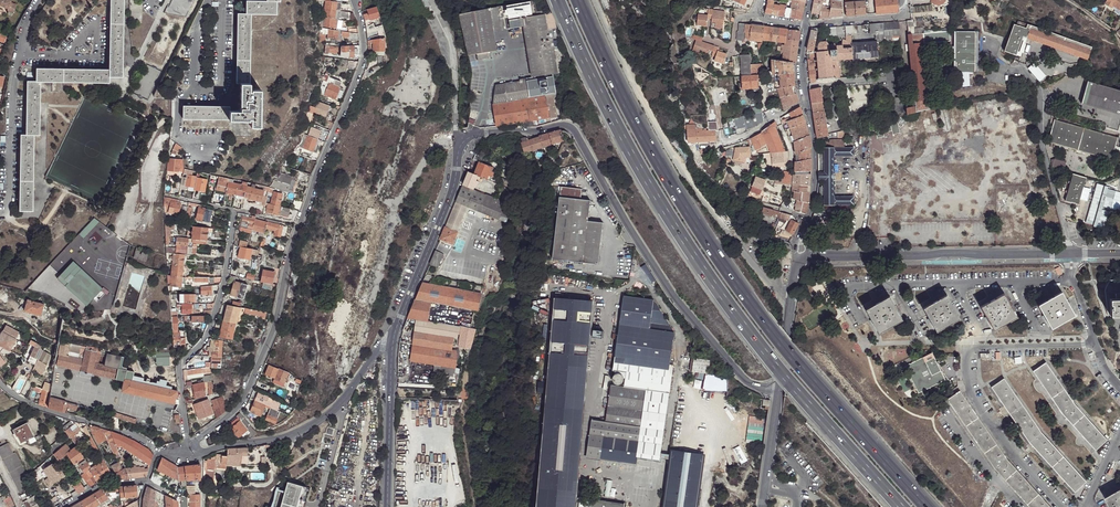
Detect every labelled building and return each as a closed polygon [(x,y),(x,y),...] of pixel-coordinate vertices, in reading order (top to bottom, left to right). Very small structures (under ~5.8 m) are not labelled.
[(10,0),(0,0),(0,5),(8,8),(7,11),(13,13),(16,5),(10,2),(11,0),(10,0)] [(109,23),(123,23),(123,0),(110,0),(109,23)] [(276,13),(276,0),(267,0),(245,0),(245,13),(250,13),(276,13)] [(743,5),(741,9),(750,11),(755,0),(732,0),(743,5)] [(765,13),(777,15),(779,6),(773,5),(774,1),(769,0),(768,0),(765,13)] [(795,0),(793,0),(792,3),(791,9),(803,12),(805,2),(795,0)] [(842,3),(831,0),(830,0),(831,8),(830,11),(829,18),(843,17),(842,3)] [(856,15),(855,3),(855,0),(853,0),(853,3),(845,3),(846,16),(856,15)] [(876,14),(898,12),(897,0),(876,0),(875,0),(876,14)] [(1112,5),(1119,10),(1119,0),(1114,0),(1112,5)] [(325,1),(324,8),(336,10),(337,2),(333,2),(325,1)] [(530,2),(507,6),(509,16),(509,17),(532,14),(530,2)] [(855,3),(856,15),(866,15),(865,2),(857,2),(855,3)] [(342,9),(352,12),(350,4),(342,3),(342,9)] [(821,6),(813,4),(811,12),(815,14),(820,15),(821,6)] [(507,5),(498,6),(500,18),(509,16),(507,6),(507,5)] [(779,6),(777,15),(784,17),(784,16),(786,8),(787,6),(780,5),(779,6)] [(1119,15),(1119,13),(1119,10),(1112,5),(1111,8),(1114,10),(1114,11),(1119,15)] [(376,6),(366,9),(367,13),(369,19),(369,20),(379,17),(376,6)] [(498,6),(490,8),(494,30),(511,28),(509,20),(509,17),(509,16),(500,18),(498,6)] [(819,19),(829,18),(830,11),(827,10),(827,7),(823,6),(821,6),(820,15),(819,19)] [(324,8),(323,17),(324,17),(334,19),(335,16),(336,10),(324,8)] [(468,12),(460,14),(469,55),(475,54),(477,54),(488,52),(497,50),(495,37),(494,30),(490,8),(468,12)] [(803,12),(791,9),(789,17),(789,18),(801,20),(803,12)] [(722,17),(724,17),(724,12),(712,11),(712,10),(708,10),(707,16),(698,15),(696,25),(706,27),(707,19),(711,20),(710,29),(715,30),(715,28),(722,29),(723,20),(722,20),(722,17)] [(250,13),(237,13),(237,29),(237,35),(249,36),(250,29),(250,13)] [(558,73),(557,66),(549,13),(523,17),(524,26),(525,32),(533,77),(558,73)] [(334,19),(324,17),(323,27),(332,28),(333,24),(334,19)] [(509,20),(511,28),(518,27),(524,26),(523,17),(509,20)] [(912,34),(920,34),(920,28),(913,29),(913,20),(911,21),(907,21),(909,35),(912,34)] [(1092,48),(1017,21),(1016,25),(1013,24),(1009,38),(1004,51),(1016,56),(1023,38),(1087,61),(1092,48)] [(899,36),(898,22),(883,23),(885,37),(899,36)] [(123,23),(109,23),(109,47),(123,48),(123,23)] [(900,41),(899,36),(885,37),(883,23),(870,24),(870,34),(877,34),(877,41),(877,43),(900,41)] [(745,24),(739,24),(738,32),(737,31),(736,39),(745,40),(745,38),(746,32),(744,32),(745,24)] [(763,38),(764,27),(764,26),(751,25),(750,39),(762,40),(762,39),(763,38)] [(853,25),(845,26),(846,34),(853,34),(853,25)] [(511,28),(494,30),(495,37),(511,34),(519,33),(518,27),(511,28)] [(772,39),(778,40),(778,38),(779,33),(779,28),(764,27),(763,38),(767,39),(772,39)] [(835,27),(822,28),(823,32),(827,33),(836,38),(835,27)] [(328,29),(327,34),(327,38),(337,39),(337,36),(348,37),(348,32),(328,29)] [(785,40),(798,41),(800,31),(787,29),(787,32),(785,40)] [(817,31),(811,30),(806,53),(810,53),(814,53),(814,52),(817,31)] [(950,41),(950,31),(923,34),(924,44),(950,41)] [(954,72),(978,72),(978,32),(954,31),(954,72)] [(348,32),(348,37),(348,41),(358,40),(357,33),(348,32)] [(533,79),(533,77),(525,32),(519,33),(520,37),(527,80),(533,79)] [(785,40),(787,32),(786,32),(785,33),(784,34),(779,33),(778,38),(785,40)] [(819,39),(820,42),(825,42),(826,38),(827,39),(827,37),(826,36),(824,35),(822,34),(820,35),(819,36),(818,38),(818,40),(819,39)] [(907,115),(931,109),(930,103),(929,99),(926,99),(923,72),(921,45),(920,44),(913,44),(912,34),(909,35),(908,35),(912,70),(913,76),(915,96),(916,107),(915,107),(907,108),(907,115)] [(924,44),(923,34),(920,34),(912,34),(913,44),(920,44),(921,45),(924,44)] [(249,36),(237,35),(236,59),(249,59),(249,36)] [(703,38),(693,35),(691,39),(696,41),(692,50),(701,54),(702,53),(707,55),(709,50),(712,52),(711,56),(715,57),(714,61),(723,64),(726,54),(721,52),(717,51),(718,49),(718,48),(714,46),(704,43),(704,45),(701,44),(702,42),(701,42),(703,38)] [(384,50),(384,38),(373,40),(373,45),(373,50),(373,55),(382,55),(382,51),(384,50)] [(851,43),(846,41),(842,39),(843,44),(843,49),(852,48),(851,43)] [(852,48),(853,59),(878,57),(877,43),(877,41),(864,42),(864,44),(861,44),(861,42),(851,43),(852,48)] [(819,79),(833,78),(834,77),(832,58),(830,58),(830,51),(829,50),(829,46),(829,45),(828,45),(827,42),(826,42),(825,42),(820,42),(819,42),(818,46),(818,47),(818,48),(818,51),(816,52),(818,79),(819,79)] [(324,43),(324,49),(324,54),(327,54),(328,53),(333,53),(332,55),(337,56),(338,47),(327,46),(327,43),(324,43)] [(838,60),(853,59),(852,48),(843,49),(843,44),(838,45),(836,45),(837,50),(838,57),(837,58),(838,60)] [(338,56),(358,58),(359,45),(340,46),(340,55),(338,55),(338,56)] [(793,63),(796,63),(797,47),(784,46),(782,45),(782,47),(781,52),(784,52),(784,55),(783,60),(783,62),(793,63)] [(123,48),(109,47),(109,68),(109,76),(122,76),(123,48)] [(832,58),(837,58),(838,57),(837,50),(832,50),(832,51),(830,51),(830,58),(832,58)] [(816,52),(814,52),(814,53),(810,53),(811,61),(810,61),(810,59),(807,59),(810,79),(810,82),(810,84),(817,81),(819,79),(818,79),(816,52)] [(475,54),(469,55),(471,65),(479,63),(478,60),(477,54),(475,54)] [(740,57),(742,76),(751,75),(750,65),(750,57),(740,57)] [(836,78),(840,78),(838,60),(837,58),(832,58),(834,77),(833,78),(836,80),(836,78)] [(249,59),(236,59),(236,81),(239,81),(249,82),(249,59)] [(346,68),(355,69),(358,61),(349,60),(346,68)] [(780,73),(793,73),(793,63),(783,62),(782,61),(780,61),(774,60),(774,74),(780,73)] [(1028,68),(1039,82),(1046,76),(1034,62),(1028,68)] [(756,75),(762,75),(761,65),(750,65),(751,75),(756,75)] [(63,82),(63,68),(36,67),(36,80),(36,81),(41,81),(40,81),(63,82)] [(86,82),(86,68),(63,68),(63,82),(86,82)] [(109,68),(86,68),(86,82),(109,82),(109,76),(109,68)] [(780,88),(794,86),(793,73),(780,73),(780,81),(780,88)] [(326,81),(324,80),(320,93),(334,99),(340,84),(341,82),(329,77),(330,76),(326,74),(324,77),(326,77),(326,81)] [(751,75),(742,76),(742,79),(742,83),(742,87),(748,87),(757,87),(756,77),(756,75),(751,75)] [(548,77),(533,79),(527,80),(495,86),(494,105),(513,102),(513,101),(547,95),(551,94),(548,80),(548,77)] [(553,94),(556,93),(557,93),(554,79),(548,80),(551,94),(553,94)] [(36,80),(27,80),(26,105),(26,107),(40,107),(40,106),(40,81),(41,81),(36,81),(36,80)] [(249,82),(239,81),(239,109),(233,109),(233,114),(229,114),(229,118),(248,119),(249,117),(250,117),(250,125),(251,125),(259,125),(260,88),(250,88),(250,90),(249,90),(249,82)] [(1088,82),(1088,81),(1081,104),(1082,104),(1119,115),(1119,91),(1088,82)] [(784,111),(798,102),(794,86),(780,88),(778,89),(784,111)] [(812,104),(823,102),(820,88),(810,90),(810,92),(812,104)] [(547,95),(550,117),(556,116),(554,100),(553,94),(551,94),(547,95)] [(517,123),(518,123),(523,122),(528,121),(550,117),(547,95),(513,101),(513,102),(516,122),(517,123)] [(931,109),(945,106),(944,101),(943,100),(930,103),(931,109)] [(311,106),(307,114),(304,121),(311,123),(311,122),(311,119),(312,116),(311,115),(312,113),(313,112),(325,116),(328,105),(316,101),(313,107),(311,106)] [(497,125),(500,125),(516,122),(513,102),(494,105),(497,125)] [(812,104),(813,113),(824,111),(823,102),(812,104)] [(1020,110),(1023,110),(1021,103),(1007,107),(1009,114),(1020,110)] [(204,118),(204,105),(182,105),(182,118),(204,118)] [(204,118),(229,118),(229,114),(229,109),(229,106),(204,105),(204,118)] [(313,112),(312,113),(326,118),(330,106),(328,105),(325,116),(313,112)] [(752,115),(762,112),(761,105),(750,108),(752,115)] [(40,107),(26,107),(26,135),(33,135),(40,135),(40,107)] [(788,121),(803,116),(800,107),(784,116),(785,120),(782,121),(783,123),(785,123),(786,122),(788,121)] [(813,113),(817,137),(828,135),(824,111),(813,113)] [(752,128),(764,122),(762,112),(752,115),(743,116),(746,130),(752,128)] [(734,118),(737,134),(746,130),(743,116),(737,118),(734,118)] [(790,128),(805,123),(803,116),(788,121),(790,127),(790,128)] [(937,122),(930,123),(929,116),(922,117),(923,124),(920,125),(922,134),(939,132),(937,122)] [(1032,122),(1031,116),(1018,120),(1019,126),(1032,122)] [(910,133),(909,119),(901,120),(902,134),(910,133)] [(1116,138),(1060,122),(1054,120),(1055,120),(1054,119),(1048,142),(1049,142),(1110,160),(1111,160),(1114,150),(1115,147),(1117,138),(1116,138)] [(330,129),(333,124),(325,121),(323,126),(330,129)] [(718,122),(709,122),(708,131),(716,131),(718,131),(718,122)] [(776,126),(775,122),(762,131),(762,132),(767,144),(771,152),(782,152),(784,151),(776,130),(775,127),(776,126)] [(898,122),(875,127),(877,138),(885,137),(884,133),(892,131),(893,135),(901,134),(898,122)] [(911,123),(913,132),(919,131),(917,122),(911,123)] [(795,142),(810,135),(805,123),(790,128),(790,129),(792,135),(795,142)] [(708,131),(701,131),(700,128),(700,127),(696,126),(696,125),(692,125),(689,125),(689,126),(688,126),(688,132),(689,142),(708,141),(713,141),(716,141),(716,132),(716,131),(708,131)] [(307,136),(317,139),(318,137),(320,131),(310,127),(307,136)] [(320,140),(325,142),(329,132),(324,130),(321,138),(320,140)] [(554,144),(564,141),(561,131),(551,133),(554,144)] [(762,132),(751,138),(753,144),(756,150),(767,144),(762,132)] [(539,137),(542,148),(554,144),(551,133),(538,137),(539,137)] [(33,158),(33,135),(26,135),(26,134),(20,134),(20,158),(33,158)] [(307,136),(306,135),(302,147),(302,148),(301,151),(308,154),(310,150),(316,153),(318,147),(315,145),(317,139),(307,136)] [(794,142),(796,155),(810,148),(811,148),(810,135),(795,142),(794,142)] [(539,137),(528,142),(522,144),(521,144),(525,154),(542,148),(539,137)] [(824,141),(824,148),(833,148),(844,148),(844,140),(831,140),(824,141)] [(181,147),(175,143),(171,153),(175,154),(177,151),(182,153),(181,147)] [(736,146),(733,159),(743,161),(744,157),(745,157),(751,156),(750,147),(736,146)] [(796,155),(796,162),(811,159),(810,148),(796,155)] [(824,148),(824,154),(818,154),(818,181),(823,181),(823,180),(823,206),(833,206),(833,205),(854,205),(854,197),(833,197),(833,181),(834,181),(834,173),(833,174),(833,157),(854,156),(854,148),(844,148),(833,148),(824,148)] [(783,162),(782,152),(771,152),(772,163),(783,162)] [(484,158),(476,154),(473,160),(479,162),(482,163),(483,161),(484,158)] [(33,158),(20,158),(20,180),(33,180),(33,158)] [(183,159),(171,158),(169,158),(167,175),(183,175),(184,169),(183,159)] [(795,163),(795,172),(800,172),(806,171),(811,171),(811,159),(796,162),(795,163)] [(1064,169),(1066,162),(1056,160),(1052,162),(1053,166),(1064,169)] [(479,162),(474,174),(478,176),(479,177),(487,180),(488,176),(490,177),(492,177),(494,173),(492,172),(490,171),(492,167),(490,167),(482,163),(479,162)] [(193,170),(184,169),(183,175),(180,189),(185,190),(186,186),(194,187),(196,177),(196,176),(192,175),(193,170)] [(310,174),(302,172),(299,182),(307,184),(310,174)] [(474,174),(468,172),(463,185),(472,189),(474,185),(475,186),(476,187),(479,182),(477,181),(476,180),(478,176),(474,174)] [(1065,201),(1079,205),(1086,178),(1072,174),(1065,201)] [(279,176),(277,175),(272,182),(275,184),(278,186),(287,189),(290,180),(288,179),(279,176)] [(228,178),(219,176),(218,179),(216,190),(224,192),(225,192),(228,178)] [(288,176),(288,179),(290,180),(287,189),(292,191),(296,181),(294,180),(295,177),(292,176),(291,177),(288,176)] [(752,186),(762,190),(766,180),(756,176),(752,186)] [(791,185),(791,177),(783,176),(782,185),(791,185)] [(1031,180),(1033,185),(1044,182),(1042,176),(1031,180)] [(207,179),(196,177),(194,187),(194,190),(204,192),(207,179)] [(233,179),(228,178),(225,192),(235,194),(237,184),(232,183),(233,179)] [(33,180),(20,180),(19,211),(32,211),(33,180)] [(256,184),(251,183),(250,186),(248,197),(248,198),(255,200),(261,201),(262,195),(263,190),(255,188),(256,184)] [(237,184),(235,194),(244,196),(246,186),(241,184),(237,184)] [(472,189),(463,185),(456,202),(468,207),(479,211),(482,204),(485,195),(474,190),(472,189)] [(581,189),(560,186),(559,197),(580,199),(581,189)] [(760,195),(762,190),(752,186),(750,191),(760,195)] [(798,200),(809,203),(810,192),(795,191),(793,199),(795,199),(798,200)] [(272,197),(270,204),(279,206),(282,194),(274,192),(273,197),(272,197)] [(509,215),(512,206),(485,195),(482,204),(509,215)] [(559,197),(551,259),(597,264),(602,222),(587,220),(589,200),(580,199),(559,197)] [(291,208),(299,209),(301,203),(294,200),(291,208)] [(806,214),(809,203),(798,200),(797,205),(796,207),(795,211),(806,214)] [(171,201),(170,202),(168,212),(178,214),(181,203),(178,202),(173,201),(171,201)] [(468,207),(456,202),(453,208),(465,213),(468,207)] [(270,204),(268,203),(267,206),(266,212),(278,215),(279,209),(280,206),(279,206),(270,204)] [(506,222),(509,215),(482,204),(479,211),(506,222)] [(209,222),(212,210),(199,207),(196,219),(209,222)] [(763,207),(762,212),(762,213),(763,215),(770,217),(772,216),(773,216),(774,210),(763,207)] [(465,213),(453,208),(445,227),(457,232),(465,213)] [(793,216),(782,213),(780,218),(776,228),(784,231),(787,230),(786,230),(793,234),(798,224),(792,220),(793,216)] [(241,227),(252,230),(255,219),(250,218),(242,217),(241,227)] [(94,218),(79,234),(83,238),(99,221),(94,218)] [(258,231),(264,232),(265,230),(266,228),(267,222),(255,219),(252,230),(258,231)] [(281,225),(282,222),(268,219),(267,222),(266,228),(267,228),(275,230),(274,233),(274,234),(280,236),(282,229),(286,230),(286,227),(281,225)] [(193,226),(192,239),(207,240),(207,231),(212,232),(213,228),(204,227),(197,226),(193,226)] [(445,227),(440,239),(449,243),(451,239),(454,240),(457,233),(457,232),(445,227)] [(776,241),(790,244),(792,238),(778,234),(776,241)] [(177,237),(176,245),(187,246),(188,238),(177,237)] [(165,244),(166,252),(170,252),(173,253),(175,253),(176,245),(169,244),(165,244)] [(176,245),(175,253),(184,254),(185,253),(187,253),(187,246),(176,245)] [(233,248),(232,258),(238,259),(237,261),(248,263),(249,259),(250,258),(250,256),(251,252),(252,249),(246,248),(240,247),(239,246),(238,249),(233,248)] [(136,249),(133,259),(145,262),(148,252),(136,249)] [(430,264),(434,265),(438,267),(443,254),(435,251),(430,264)] [(172,260),(172,264),(183,265),(184,254),(175,253),(173,253),(173,257),(172,260)] [(73,261),(57,278),(86,306),(93,298),(97,302),(105,294),(106,295),(109,292),(103,287),(103,288),(73,261)] [(172,264),(171,275),(182,276),(183,267),(183,265),(172,264)] [(656,279),(645,264),(641,267),(651,283),(656,279)] [(262,270),(260,281),(271,283),(274,272),(262,270)] [(170,285),(173,286),(181,287),(182,276),(171,275),(171,277),(170,285)] [(271,289),(272,283),(271,283),(260,281),(254,280),(253,285),(271,289)] [(231,295),(235,296),(236,296),(237,298),(242,299),(244,298),(247,285),(234,281),(231,295)] [(477,311),(478,311),(481,296),(482,294),(422,283),(415,299),(474,310),(477,311)] [(211,286),(200,286),(200,294),(211,294),(211,286)] [(1039,305),(1052,329),(1075,316),(1062,292),(1039,305)] [(982,306),(995,330),(1018,317),(1005,293),(982,306)] [(194,294),(179,295),(179,303),(194,303),(194,294)] [(500,300),(500,296),(499,295),(497,295),(494,295),(493,295),(490,296),(488,298),(486,299),(485,301),(484,303),(483,305),(483,307),(494,312),(499,300),(500,300)] [(948,295),(924,308),(937,332),(961,319),(948,295)] [(675,333),(655,301),(625,297),(614,371),(626,373),(624,387),(612,386),(606,424),(593,422),(588,458),(636,465),(638,455),(660,458),(670,393),(671,394),(675,366),(671,365),(675,333)] [(904,320),(890,297),(867,311),(880,334),(904,320)] [(554,298),(536,505),(536,506),(576,506),(593,301),(554,298)] [(472,321),(473,314),(474,310),(415,299),(408,318),(412,319),(412,318),(416,319),(454,325),(461,326),(471,328),(472,321)] [(1111,300),(1112,316),(1119,316),(1119,299),(1117,300),(1111,300)] [(39,317),(43,306),(27,301),(23,312),(39,317)] [(194,304),(182,304),(182,314),(194,313),(194,316),(199,316),(199,311),(194,311),(194,304)] [(227,305),(223,321),(234,323),(238,307),(231,305),(227,305)] [(264,317),(266,312),(245,308),(244,314),(264,317)] [(408,318),(403,329),(405,330),(410,331),(412,319),(408,318)] [(416,319),(414,331),(414,332),(452,338),(454,325),(416,319)] [(220,337),(232,339),(236,323),(234,323),(223,321),(220,337)] [(8,335),(15,339),(21,328),(14,325),(13,328),(6,324),(2,332),(8,335)] [(459,339),(461,326),(454,325),(452,338),(454,338),(459,339)] [(593,336),(603,338),(605,326),(595,325),(593,336)] [(470,348),(471,348),(476,329),(471,328),(461,326),(459,339),(458,346),(464,347),(470,348)] [(256,337),(259,328),(253,327),(250,336),(256,337)] [(178,330),(172,330),(173,347),(174,347),(185,345),(185,340),(180,340),(179,332),(178,332),(178,330)] [(15,339),(8,335),(2,332),(0,334),(0,345),(9,350),(15,339)] [(452,350),(454,338),(452,338),(414,332),(413,344),(452,350)] [(211,367),(221,367),(223,340),(210,338),(209,340),(215,341),(214,344),(216,344),(215,348),(212,347),(208,347),(208,349),(209,351),(209,356),(211,357),(211,361),(207,361),(207,367),(211,367)] [(37,360),(38,360),(43,351),(41,350),(42,348),(30,340),(28,344),(35,348),(27,361),(34,365),(37,360)] [(58,354),(59,354),(59,353),(68,355),(68,351),(70,343),(60,341),(58,354)] [(59,353),(59,354),(56,365),(80,371),(86,347),(86,346),(70,343),(68,351),(77,353),(80,354),(79,357),(79,358),(78,358),(76,357),(68,355),(59,353)] [(458,351),(452,350),(413,344),(410,360),(435,364),(441,365),(456,367),(457,363),(457,358),(458,351)] [(91,374),(92,373),(97,351),(97,350),(86,347),(80,371),(80,372),(91,374)] [(38,360),(37,360),(34,365),(31,370),(38,375),(45,365),(50,356),(43,351),(38,360)] [(92,373),(115,379),(118,368),(121,356),(100,351),(97,351),(92,373)] [(945,380),(931,354),(904,367),(919,394),(945,380)] [(121,356),(118,368),(128,370),(128,368),(121,367),(123,357),(121,356)] [(156,367),(169,366),(169,357),(156,357),(156,358),(156,367)] [(703,390),(708,391),(712,359),(693,357),(691,371),(705,373),(703,390)] [(1046,362),(1033,371),(1052,399),(1065,390),(1046,362)] [(288,372),(268,364),(265,374),(274,377),(274,378),(284,382),(287,383),(289,379),(288,379),(289,376),(295,380),(301,382),(301,380),(296,378),(288,372)] [(441,365),(440,374),(459,376),(461,368),(456,367),(441,365)] [(210,372),(211,367),(207,367),(186,369),(184,369),(183,370),(183,375),(184,379),(188,378),(187,374),(201,372),(201,373),(210,372)] [(178,404),(177,391),(170,389),(132,381),(133,376),(133,372),(128,370),(118,368),(115,379),(124,381),(122,391),(130,393),(143,396),(178,404)] [(619,374),(616,374),(614,376),(613,378),(612,380),(613,382),(615,384),(617,385),(620,385),(622,383),(623,381),(623,379),(623,377),(621,375),(619,374)] [(132,381),(170,389),(171,387),(164,386),(166,381),(159,379),(158,381),(156,381),(155,383),(154,383),(150,382),(150,383),(142,381),(143,378),(142,378),(133,376),(132,381)] [(1004,378),(991,387),(1009,414),(1023,406),(1004,378)] [(42,389),(49,392),(51,384),(45,382),(42,389)] [(196,398),(206,395),(204,382),(188,386),(188,388),(193,386),(196,398)] [(49,395),(49,394),(49,392),(42,389),(40,389),(39,392),(42,393),(38,405),(47,407),(49,397),(49,395)] [(1074,403),(1065,390),(1052,399),(1062,414),(1072,426),(1085,415),(1074,403)] [(960,391),(947,400),(965,427),(978,418),(960,391)] [(268,396),(258,392),(254,400),(264,404),(268,396)] [(186,401),(187,409),(190,409),(190,405),(190,403),(209,397),(209,395),(206,395),(196,398),(186,401)] [(49,397),(47,407),(58,411),(66,413),(67,408),(76,411),(77,405),(53,398),(49,397)] [(227,411),(227,410),(222,397),(211,400),(213,405),(211,406),(216,418),(226,410),(227,411)] [(193,404),(196,411),(198,419),(213,413),(207,399),(193,404)] [(264,404),(254,400),(250,411),(260,415),(265,404),(264,404)] [(274,423),(280,411),(272,408),(268,406),(267,409),(269,410),(265,419),(274,423)] [(1041,433),(1023,406),(1009,414),(1029,442),(1041,433)] [(181,436),(179,414),(176,411),(172,410),(167,432),(173,434),(181,436)] [(116,412),(115,416),(123,419),(137,423),(138,419),(116,412)] [(243,437),(250,432),(253,436),(256,433),(240,413),(236,416),(240,421),(238,422),(232,427),(229,429),(232,432),(233,431),(238,436),(241,434),(243,437)] [(1107,440),(1085,415),(1072,426),(1096,451),(1107,440)] [(112,416),(110,426),(118,429),(119,428),(118,428),(117,419),(123,420),(123,419),(115,416),(112,416)] [(229,424),(232,427),(238,422),(236,419),(229,424)] [(26,441),(35,436),(27,422),(12,430),(13,431),(20,444),(26,441)] [(66,430),(66,431),(68,434),(77,427),(75,423),(72,426),(66,430)] [(68,434),(71,438),(80,431),(77,427),(68,434)] [(332,428),(328,427),(326,434),(332,435),(334,429),(332,428)] [(105,439),(100,428),(92,432),(98,443),(105,439)] [(116,445),(111,432),(109,431),(100,428),(105,439),(108,437),(111,442),(108,443),(114,455),(116,454),(119,453),(116,445)] [(48,446),(54,454),(65,444),(71,439),(71,438),(68,434),(66,431),(48,446)] [(117,434),(111,432),(116,445),(119,445),(150,464),(153,456),(153,455),(152,454),(148,450),(141,446),(133,441),(125,437),(117,434)] [(1064,457),(1041,433),(1029,442),(1052,467),(1064,457)] [(7,443),(3,445),(8,456),(13,453),(7,443)] [(54,454),(58,460),(67,454),(67,453),(70,450),(66,445),(65,444),(54,454)] [(21,480),(18,475),(17,472),(15,468),(13,465),(12,462),(10,459),(8,456),(3,445),(0,447),(0,457),(14,484),(21,480)] [(78,446),(76,447),(82,456),(84,454),(79,445),(78,446)] [(1007,459),(997,445),(984,453),(995,470),(1005,481),(1017,470),(1007,459)] [(67,453),(67,454),(74,464),(77,462),(83,457),(82,456),(76,447),(76,446),(70,450),(67,453)] [(247,448),(227,449),(227,451),(227,452),(226,455),(225,464),(225,465),(240,465),(241,455),(247,455),(247,448)] [(705,454),(671,449),(662,506),(696,506),(705,454)] [(207,469),(207,470),(206,472),(209,472),(208,477),(213,478),(214,467),(216,467),(216,463),(220,464),(220,463),(221,455),(216,455),(215,457),(211,456),(211,459),(208,459),(206,469),(207,469)] [(1086,482),(1064,457),(1052,467),(1074,493),(1086,482)] [(179,480),(177,467),(162,458),(158,466),(157,469),(166,474),(171,476),(179,480)] [(92,476),(97,483),(112,474),(104,460),(98,464),(93,466),(90,468),(91,468),(88,470),(92,476)] [(84,473),(86,472),(88,470),(91,468),(90,468),(88,465),(86,462),(79,466),(84,473)] [(65,475),(61,469),(56,472),(51,464),(43,470),(46,475),(48,474),(50,477),(48,478),(45,481),(49,486),(65,475)] [(184,466),(186,480),(200,479),(200,464),(184,466)] [(114,470),(115,473),(122,470),(120,466),(120,465),(114,470)] [(186,480),(184,466),(178,467),(177,467),(179,480),(180,480),(181,480),(185,480),(186,480)] [(146,476),(149,469),(143,469),(143,468),(138,468),(138,467),(128,468),(125,469),(129,478),(146,476)] [(120,479),(129,478),(125,469),(125,468),(122,470),(115,473),(118,478),(120,479)] [(1039,494),(1017,470),(1005,481),(1027,505),(1039,494)] [(165,478),(153,472),(150,480),(153,483),(160,486),(165,478)] [(91,486),(94,484),(89,477),(87,473),(84,476),(91,486)] [(22,481),(15,485),(19,493),(26,489),(22,481)] [(288,481),(285,491),(280,506),(304,506),(305,504),(307,494),(309,487),(288,481)] [(78,494),(82,491),(76,483),(72,486),(78,494)] [(136,485),(125,487),(125,497),(137,496),(136,485)] [(142,506),(154,506),(154,501),(154,490),(147,486),(143,499),(142,506)] [(186,487),(187,494),(190,494),(194,494),(194,486),(186,486),(186,487)] [(120,492),(119,487),(102,488),(107,497),(110,497),(110,496),(109,493),(120,492)] [(107,497),(102,488),(93,494),(99,504),(106,500),(108,499),(107,497)] [(1105,501),(1109,506),(1119,506),(1119,492),(1105,501)] [(99,504),(93,494),(80,501),(83,506),(93,506),(99,504)] [(1039,494),(1027,505),(1028,506),(1050,506),(1039,494)] [(36,495),(23,502),(24,504),(26,506),(32,506),(40,502),(36,495)] [(14,506),(9,496),(3,500),(7,506),(11,506),(14,506)] [(167,496),(167,506),(178,506),(177,502),(177,501),(167,496)] [(625,503),(624,503),(623,504),(592,499),(592,498),(591,498),(590,506),(624,506),(625,503)]
